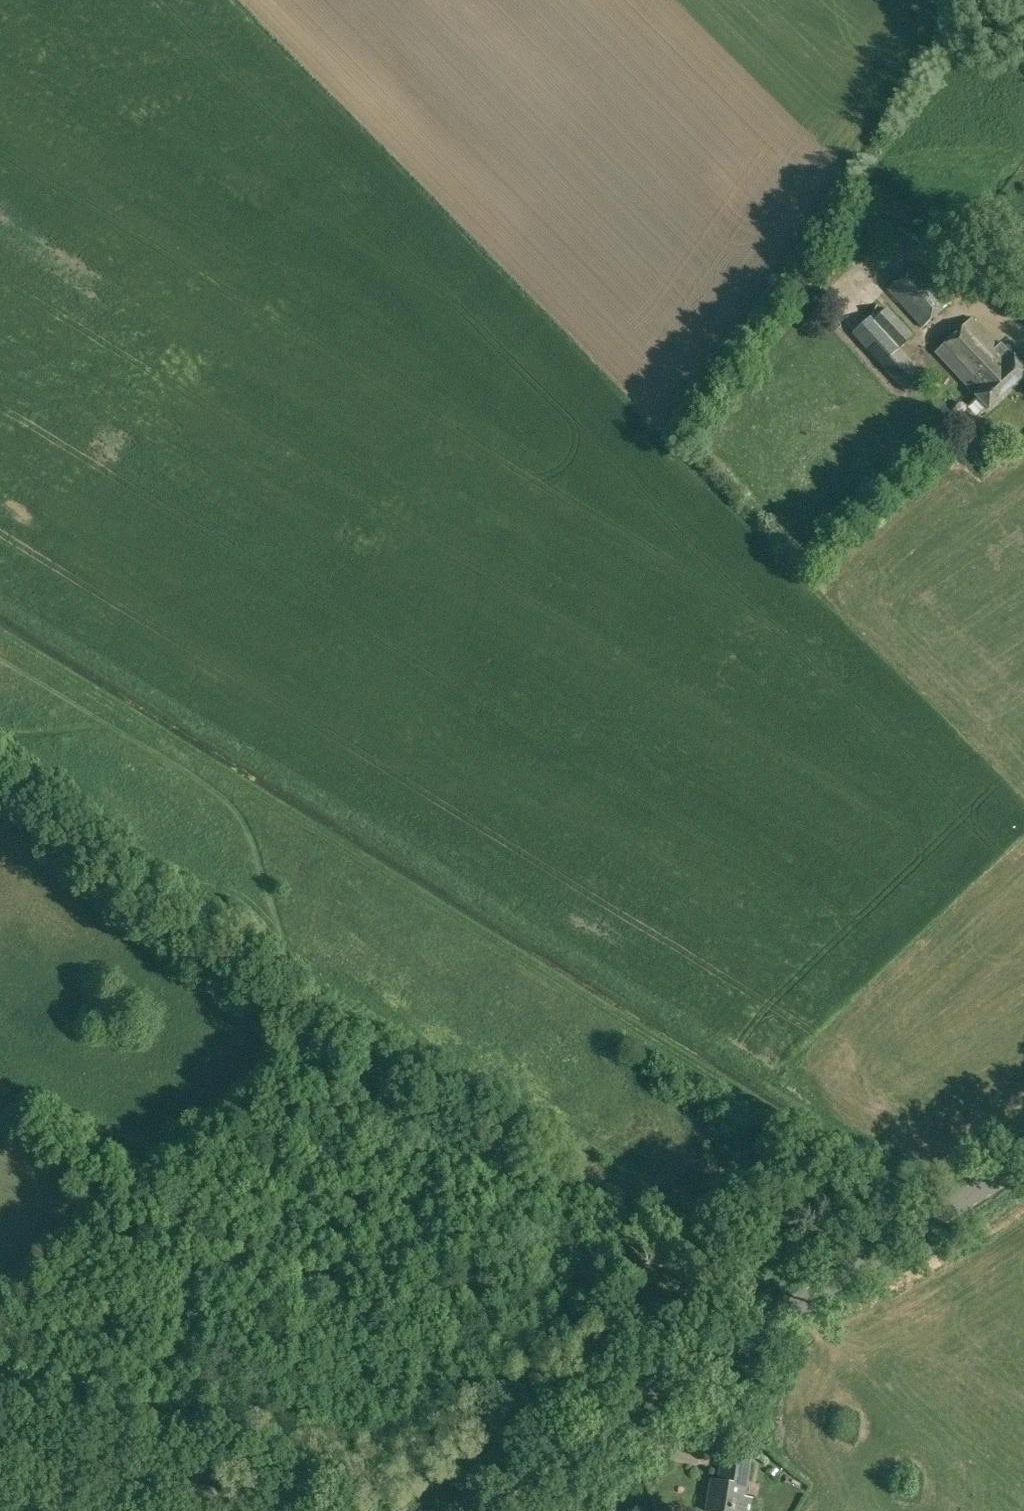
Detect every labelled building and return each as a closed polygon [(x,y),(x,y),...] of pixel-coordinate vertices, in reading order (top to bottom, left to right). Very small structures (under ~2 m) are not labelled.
[(886,289),(921,328),(950,302),(914,263),(886,289)] [(851,333),(905,392),(925,374),(900,348),(913,336),(887,308),(875,318),(872,315),(851,333)] [(988,409),(1023,375),(1023,368),(1001,344),(997,347),(971,319),(936,352),(977,395),(976,396),(988,409)] [(924,356),(942,336),(928,324),(910,344),(924,356)] [(710,1510),(749,1510),(751,1497),(745,1496),(750,1461),(722,1457),(719,1481),(711,1480),(707,1510),(710,1510)]
